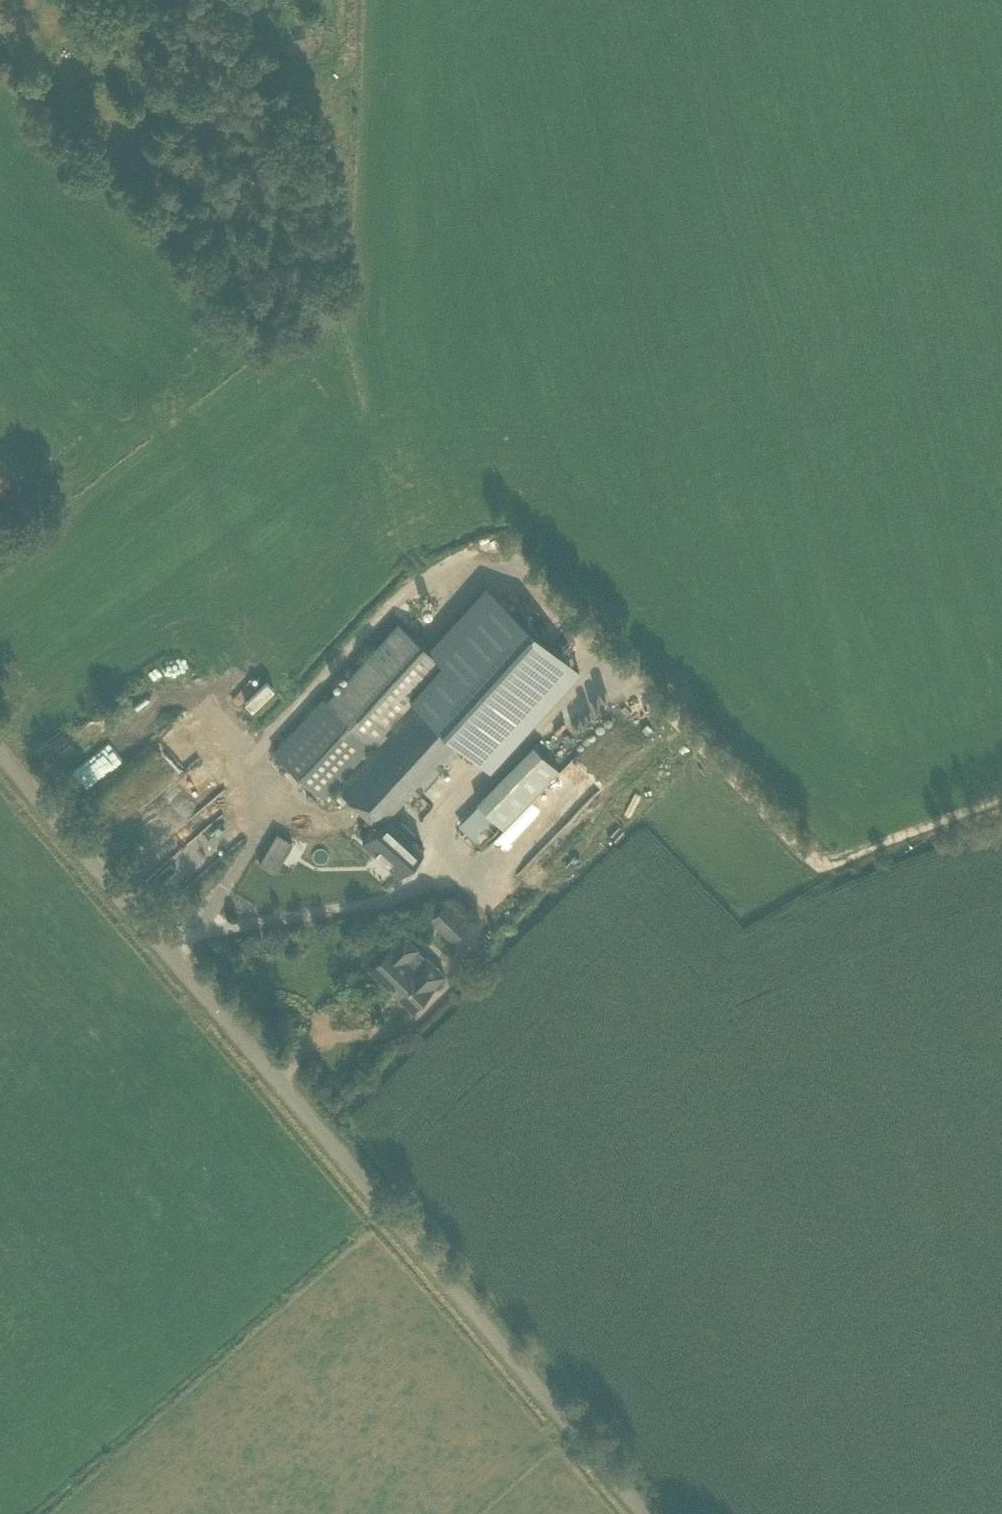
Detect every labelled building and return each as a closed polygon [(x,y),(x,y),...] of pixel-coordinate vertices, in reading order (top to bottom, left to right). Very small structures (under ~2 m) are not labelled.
[(10,481),(0,470),(0,490),(10,481)] [(486,766),(575,667),(484,585),(426,650),(443,665),(411,700),(415,703),(438,723),(459,742),(486,766)] [(326,703),(371,744),(411,700),(443,665),(426,650),(398,624),(326,703)] [(326,703),(322,699),(274,752),(323,797),(371,744),(326,703)] [(412,794),(459,742),(438,723),(415,703),(339,789),(378,824),(390,812),(408,791),(412,794)] [(490,787),(476,801),(479,804),(492,818),(503,827),(517,813),(490,787)] [(378,824),(363,841),(376,853),(381,847),(406,869),(419,854),(423,849),(411,838),(415,833),(400,820),(396,825),(390,819),(394,815),(390,812),(378,824)] [(279,832),(274,847),(288,852),(293,837),(279,832)] [(265,853),(259,864),(275,873),(281,863),(265,853)] [(470,921),(448,899),(429,917),(451,940),(470,921)] [(418,947),(405,934),(371,968),(411,1008),(445,974),(426,954),(413,967),(406,960),(418,947)]
